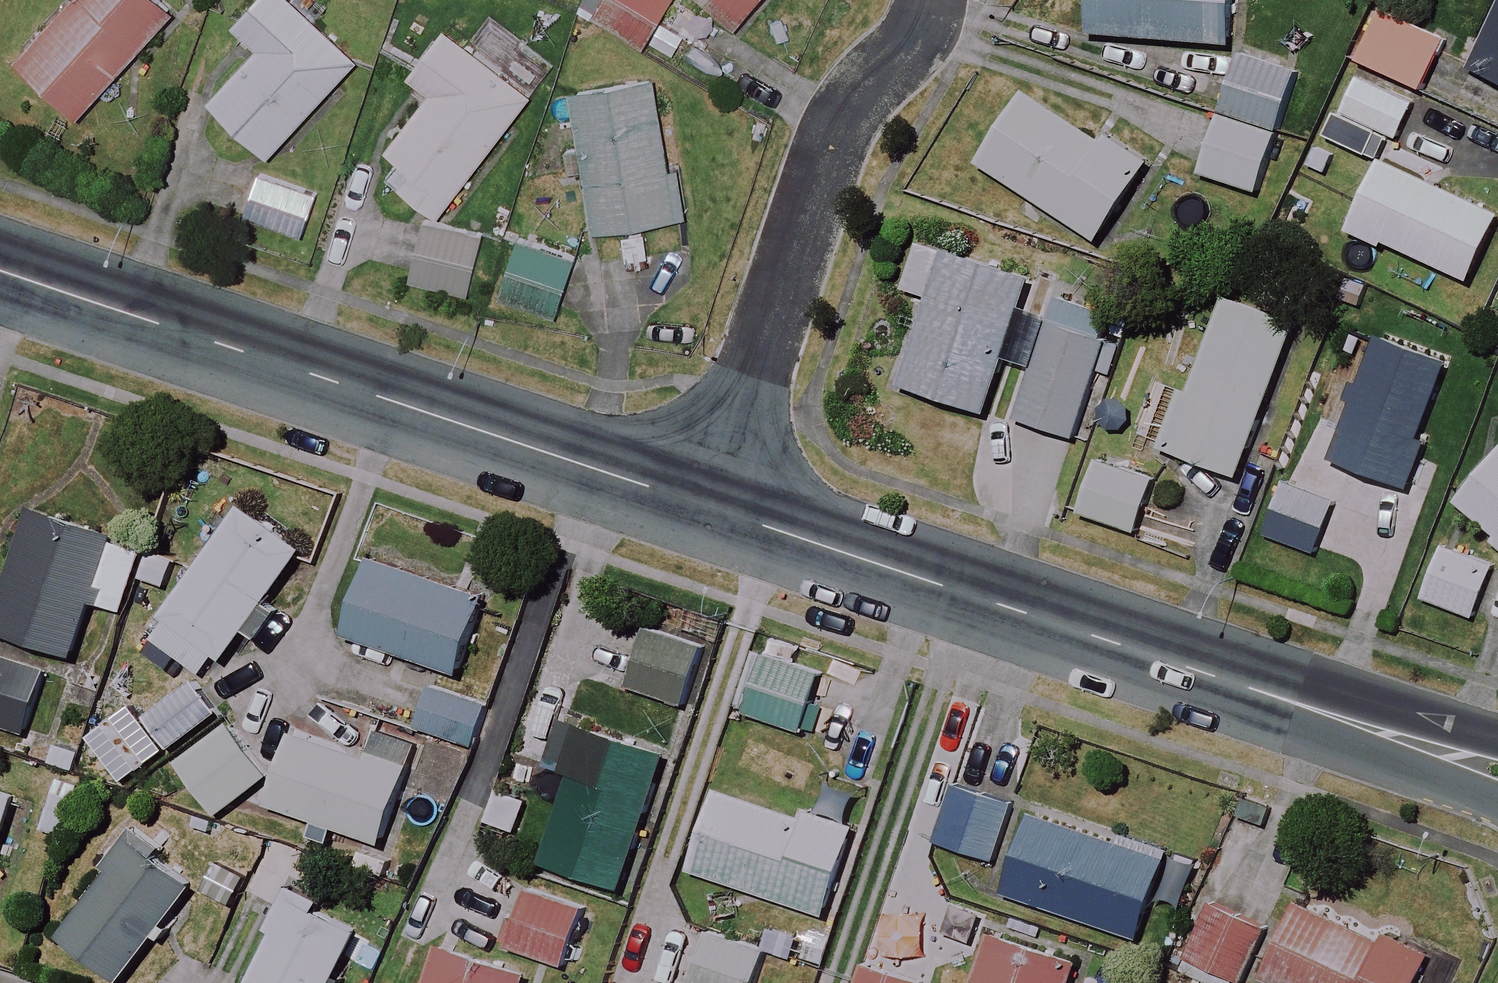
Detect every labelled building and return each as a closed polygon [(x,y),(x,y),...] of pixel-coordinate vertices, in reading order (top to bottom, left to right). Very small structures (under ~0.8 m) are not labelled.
[(163,0),(73,0),(19,59),(82,116),(176,12),(163,0)] [(293,0),(260,0),(238,25),(263,48),(214,102),(273,155),(359,59),(293,0)] [(594,14),(647,47),(677,0),(603,0),(594,14)] [(736,28),(758,0),(701,0),(736,28)] [(1096,35),(1235,45),(1238,0),(1098,0),(1096,35)] [(1448,40),(1376,8),(1353,63),(1424,94),(1448,40)] [(1473,69),(1497,81),(1497,16),(1473,69)] [(532,96),(447,31),(412,76),(434,93),(390,150),(413,168),(400,185),(440,216),(532,96)] [(1222,111),(1280,130),(1300,70),(1241,51),(1222,111)] [(1416,100),(1359,73),(1341,111),(1399,138),(1416,100)] [(679,216),(658,81),(577,94),(598,229),(679,216)] [(1148,167),(1028,92),(982,164),(1102,240),(1148,167)] [(1383,161),(1354,227),(1472,280),(1497,222),(1497,212),(1383,161)] [(318,194),(263,175),(248,217),(303,235),(318,194)] [(487,237),(430,221),(414,279),(471,295),(487,237)] [(581,263),(521,242),(502,297),(562,318),(581,263)] [(1034,278),(923,242),(907,290),(933,298),(904,386),(990,414),(1034,278)] [(1298,322),(1228,296),(1193,391),(1185,388),(1161,452),(1239,481),(1298,322)] [(1108,336),(1114,317),(1053,300),(1019,418),(1080,436),(1098,374),(1109,377),(1120,340),(1108,336)] [(1455,368),(1383,342),(1339,462),(1411,488),(1431,434),(1455,368)] [(1457,507),(1497,537),(1493,543),(1497,547),(1497,453),(1457,507)] [(1158,479),(1098,458),(1080,511),(1139,532),(1158,479)] [(1337,503),(1285,482),(1265,531),(1317,552),(1337,503)] [(168,614),(153,635),(206,674),(219,655),(226,661),(307,550),(246,506),(168,614)] [(38,511),(0,616),(0,630),(79,658),(99,604),(126,613),(148,551),(38,511)] [(1444,546),(1424,597),(1478,619),(1497,569),(1497,568),(1444,546)] [(438,666),(462,675),(472,645),(488,599),(376,560),(350,636),(438,666)] [(708,649),(653,629),(632,689),(687,708),(708,649)] [(462,675),(438,666),(417,726),(479,747),(510,659),(472,645),(462,675)] [(824,674),(754,649),(733,707),(803,731),(824,674)] [(0,650),(0,724),(26,733),(49,667),(0,650)] [(219,709),(196,680),(148,718),(171,747),(219,709)] [(675,745),(574,710),(555,766),(575,773),(544,863),(624,891),(675,745)] [(271,776),(231,723),(181,761),(221,814),(271,776)] [(374,750),(371,759),(296,734),(272,805),(386,843),(407,779),(413,764),(374,750)] [(38,827),(45,829),(67,836),(82,785),(61,779),(48,819),(41,817),(38,827)] [(1020,807),(956,786),(938,841),(1002,862),(1020,807)] [(20,797),(0,791),(0,860),(20,797)] [(803,818),(721,791),(694,871),(829,916),(860,820),(808,803),(803,818)] [(1169,856),(1038,812),(1010,894),(1141,938),(1169,856)] [(165,847),(136,828),(62,938),(126,981),(192,882),(157,859),(165,847)] [(276,935),(253,982),(335,982),(361,931),(318,910),(322,903),(298,891),(289,886),(268,930),(276,935)] [(587,910),(528,889),(508,945),(568,966),(587,910)] [(1215,903),(1190,959),(1244,982),(1246,982),(1271,927),(1215,903)] [(1300,905),(1266,979),(1275,982),(1420,982),(1434,952),(1388,932),(1383,942),(1300,905)] [(694,982),(756,982),(764,960),(789,969),(801,937),(774,927),(765,952),(711,934),(694,982)] [(999,937),(984,982),(1074,982),(1080,963),(999,937)] [(457,939),(440,982),(531,982),(537,968),(457,939)] [(866,967),(861,982),(917,982),(866,967)]
